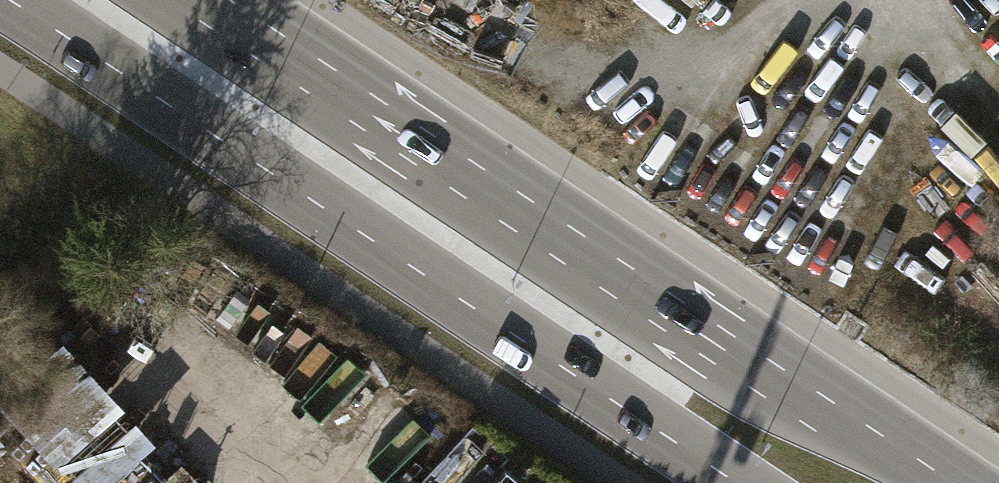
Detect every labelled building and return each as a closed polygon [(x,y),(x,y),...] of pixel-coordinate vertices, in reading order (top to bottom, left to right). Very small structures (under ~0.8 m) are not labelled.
[(89,482),(113,482),(162,429),(60,336),(0,401),(0,430),(58,482),(63,482),(75,470),(89,482)]
